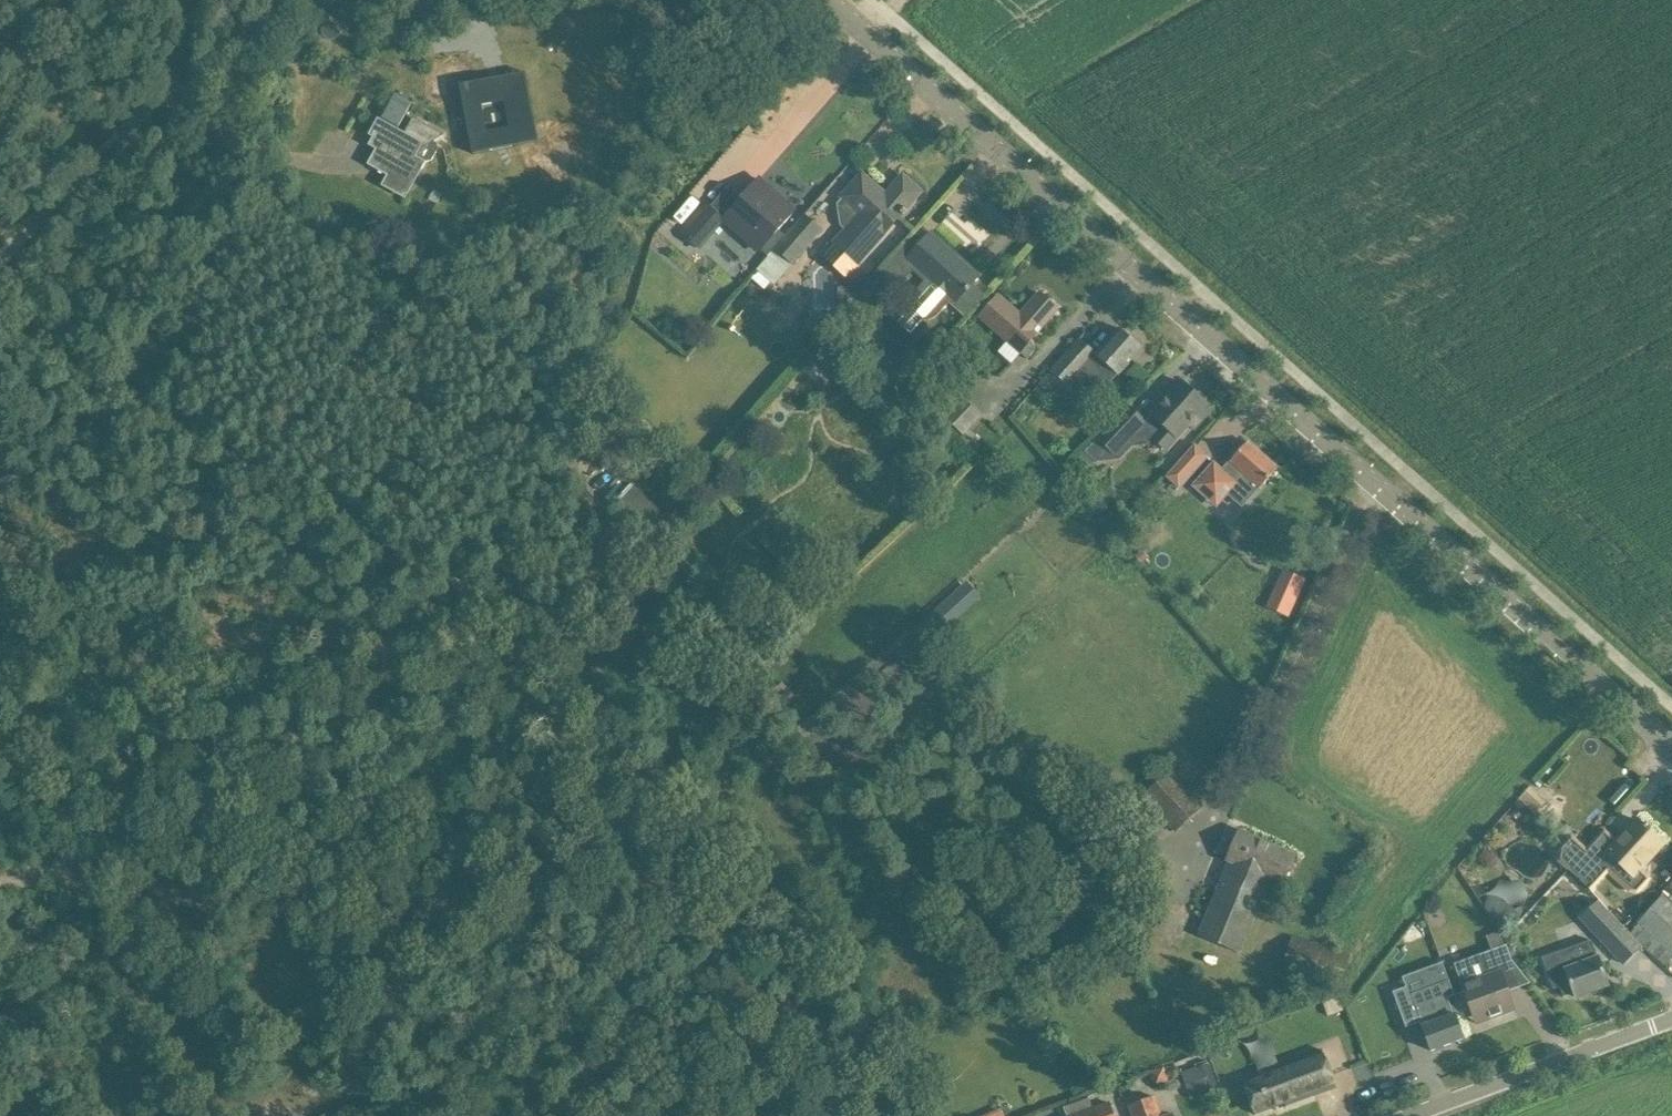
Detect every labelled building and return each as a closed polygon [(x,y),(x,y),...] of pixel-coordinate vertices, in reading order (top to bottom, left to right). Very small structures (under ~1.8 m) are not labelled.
[(525,72),(460,85),(473,152),(490,149),(482,103),(504,99),(513,145),(538,140),(525,72)] [(382,117),(399,127),(412,102),(395,93),(382,117)] [(376,150),(368,165),(387,176),(401,183),(411,165),(421,171),(426,162),(432,162),(439,149),(438,144),(434,142),(444,136),(414,118),(405,134),(379,118),(369,135),(374,138),(369,146),(376,150)] [(840,227),(844,230),(833,243),(856,264),(884,231),(885,232),(902,213),(906,209),(905,208),(917,194),(919,195),(920,194),(902,178),(901,179),(902,180),(887,198),(864,178),(865,176),(864,175),(837,206),(840,227)] [(779,229),(781,228),(795,211),(759,179),(724,218),(760,251),(761,250),(769,257),(787,237),(779,229)] [(698,247),(724,218),(710,207),(685,235),(698,247)] [(773,283),(791,263),(820,231),(805,217),(787,237),(769,257),(758,270),(773,283)] [(913,253),(904,264),(912,271),(925,282),(913,296),(912,297),(911,299),(911,301),(910,303),(910,305),(910,307),(911,309),(924,320),(925,320),(928,320),(930,320),(931,320),(933,319),(936,318),(937,317),(949,303),(965,316),(984,294),(973,284),(980,276),(978,275),(977,276),(931,235),(932,234),(931,233),(913,253)] [(882,275),(839,323),(856,339),(899,290),(882,275)] [(1057,310),(1058,309),(1040,293),(1039,294),(1040,294),(1021,316),(1000,297),(999,296),(981,316),(1029,358),(1038,347),(1031,341),(1041,329),(1040,328),(1057,309),(1057,310)] [(1050,395),(1062,381),(1080,397),(1096,379),(1102,384),(1111,383),(1142,348),(1120,328),(1097,354),(1080,339),(1039,386),(1050,395)] [(1182,382),(1150,418),(1162,429),(1153,438),(1167,450),(1189,425),(1194,430),(1212,411),(1206,406),(1207,404),(1208,398),(1200,392),(1195,393),(1182,382)] [(974,447),(981,439),(971,429),(982,417),(951,387),(931,407),(974,447)] [(1127,407),(1095,442),(1113,459),(1115,456),(1141,427),(1145,423),(1127,407)] [(1248,442),(1223,470),(1214,463),(1194,485),(1209,498),(1222,491),(1227,495),(1237,484),(1240,487),(1248,478),(1260,489),(1278,468),(1248,442)] [(1193,446),(1166,477),(1179,489),(1206,458),(1193,446)] [(645,537),(665,513),(630,484),(610,507),(645,537)] [(1138,509),(1128,520),(1135,526),(1145,515),(1138,509)] [(1108,517),(1100,518),(1101,531),(1110,531),(1108,517)] [(1276,588),(1268,607),(1291,617),(1299,598),(1276,588)] [(969,622),(977,614),(968,603),(959,611),(969,622)] [(1176,833),(1203,809),(1183,787),(1170,772),(1143,794),(1156,810),(1176,833)] [(1623,836),(1606,854),(1598,864),(1585,851),(1568,870),(1591,890),(1608,872),(1630,893),(1639,893),(1652,878),(1641,868),(1649,860),(1664,843),(1646,828),(1648,825),(1646,823),(1644,825),(1637,819),(1623,836)] [(1282,886),(1287,876),(1296,856),(1240,831),(1226,862),(1228,863),(1198,935),(1240,954),(1272,882),(1282,886)] [(1668,889),(1663,895),(1671,902),(1671,901),(1671,884),(1668,889)] [(1661,895),(1636,924),(1638,925),(1631,933),(1666,965),(1671,959),(1671,905),(1661,895)] [(1630,934),(1598,900),(1580,917),(1612,950),(1625,964),(1643,947),(1630,934)] [(1339,991),(1350,953),(1293,936),(1282,974),(1339,991)] [(1574,993),(1576,997),(1609,985),(1602,964),(1599,957),(1593,941),(1577,947),(1543,959),(1554,989),(1560,987),(1564,997),(1574,993)] [(1492,950),(1491,951),(1479,955),(1481,962),(1487,977),(1466,985),(1463,986),(1467,996),(1474,1016),(1477,1024),(1515,1009),(1513,1002),(1508,990),(1498,965),(1513,959),(1507,944),(1504,946),(1492,950)] [(1410,988),(1394,994),(1407,1027),(1421,1022),(1432,1051),(1465,1039),(1449,997),(1454,995),(1449,982),(1413,996),(1410,988)] [(1278,1064),(1275,1038),(1252,1042),(1256,1067),(1278,1064)] [(1287,1106),(1337,1087),(1323,1049),(1243,1079),(1256,1114),(1286,1103),(1287,1106)] [(1207,1098),(1221,1093),(1210,1062),(1182,1072),(1191,1098),(1205,1094),(1207,1098)] [(1154,1097),(1130,1105),(1134,1115),(1161,1115),(1154,1097)] [(1090,1098),(1065,1107),(1068,1115),(1115,1115),(1111,1103),(1094,1109),(1090,1098)]
